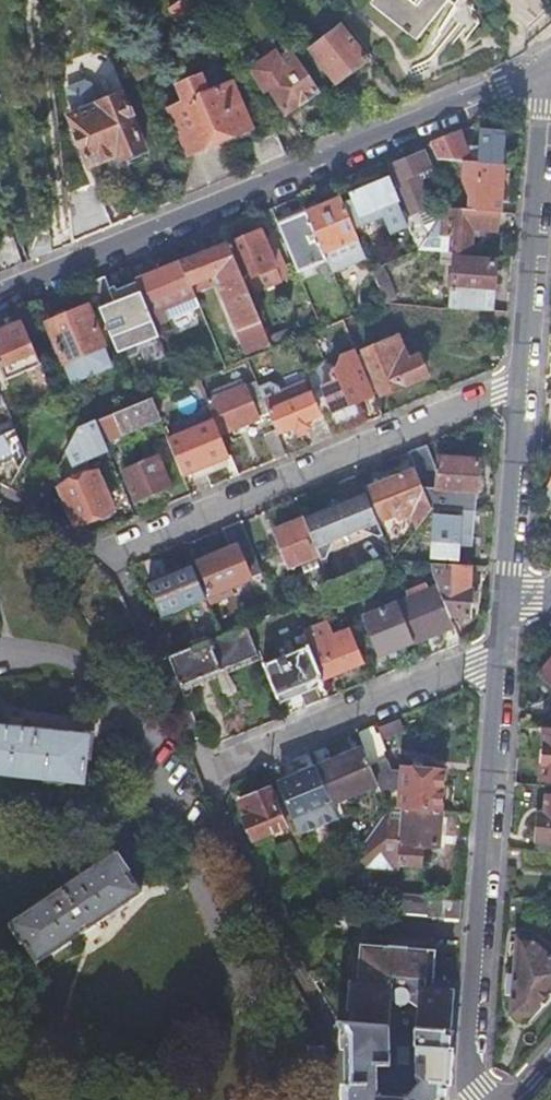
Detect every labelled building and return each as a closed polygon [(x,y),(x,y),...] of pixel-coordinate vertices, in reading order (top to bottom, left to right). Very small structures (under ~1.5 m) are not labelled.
[(376,2),(413,31),(439,0),(378,0),(376,2)] [(413,31),(420,37),(451,0),(439,0),(413,31)] [(190,1),(170,11),(182,34),(202,24),(190,1)] [(314,53),(308,56),(316,68),(322,64),(338,86),(369,63),(342,27),(312,49),(314,53)] [(287,116),(319,96),(292,54),(281,61),(277,55),(258,67),(252,71),(265,94),(270,91),(287,116)] [(182,198),(245,172),(232,139),(252,131),(233,85),(212,94),(205,77),(179,87),(186,104),(171,110),(189,157),(170,165),(182,198)] [(93,108),(68,118),(89,168),(111,159),(122,163),(142,154),(143,150),(121,96),(117,97),(116,94),(110,92),(96,97),(91,104),(93,108)] [(460,132),(430,144),(437,161),(478,163),(503,164),(504,132),(480,130),(478,155),(469,154),(460,132)] [(261,166),(283,157),(275,136),(254,145),(261,166)] [(413,238),(418,250),(425,234),(416,212),(429,206),(416,174),(429,169),(423,152),(390,165),(407,209),(402,211),(413,238)] [(503,164),(478,163),(474,210),(499,211),(503,164)] [(400,206),(388,177),(350,193),(359,215),(378,208),(394,245),(413,238),(402,211),(400,206)] [(342,196),(306,211),(323,253),(358,238),(342,196)] [(72,244),(113,228),(100,199),(68,212),(72,244)] [(303,203),(273,215),(276,222),(306,211),(303,203)] [(436,207),(425,234),(443,234),(443,244),(433,243),(433,251),(439,251),(467,253),(469,236),(469,227),(474,227),(498,229),(499,211),(474,210),(436,207)] [(276,222),(298,277),(328,265),(323,253),(306,211),(276,222)] [(28,263),(48,255),(44,228),(16,231),(28,263)] [(24,264),(10,233),(0,237),(0,253),(8,271),(24,264)] [(260,233),(228,246),(243,282),(249,296),(281,283),(275,268),(260,233)] [(228,246),(181,265),(190,286),(220,274),(222,277),(219,287),(249,359),(272,349),(267,338),(249,296),(243,282),(228,246)] [(452,261),(448,307),(489,311),(493,265),(470,263),(470,253),(467,253),(439,251),(438,260),(452,261)] [(181,265),(136,284),(153,326),(154,328),(166,323),(187,315),(199,310),(190,286),(181,265)] [(153,326),(136,284),(116,293),(120,304),(115,306),(110,295),(104,278),(89,284),(97,305),(102,317),(118,357),(159,340),(154,328),(153,326)] [(90,322),(84,310),(46,326),(62,364),(71,386),(110,371),(101,348),(90,322)] [(190,322),(187,315),(166,323),(170,331),(190,322)] [(39,367),(19,318),(2,324),(5,331),(0,333),(0,372),(3,380),(39,367)] [(283,331),(267,338),(272,349),(288,342),(283,331)] [(360,354),(364,365),(373,386),(375,392),(381,390),(383,394),(429,375),(421,354),(405,361),(399,348),(390,352),(385,339),(365,348),(365,351),(360,354)] [(298,350),(326,417),(334,436),(370,421),(360,399),(366,396),(364,390),(373,386),(364,365),(341,374),(338,367),(320,375),(308,346),(298,350)] [(209,402),(216,418),(223,434),(271,414),(265,402),(257,383),(209,402)] [(265,402),(271,414),(276,428),(280,436),(295,430),(298,436),(308,432),(305,427),(310,425),(318,443),(334,436),(326,417),(320,419),(311,397),(293,405),(287,393),(265,402)] [(152,400),(138,406),(97,423),(105,441),(118,436),(120,441),(129,437),(127,432),(160,418),(152,400)] [(168,438),(185,478),(233,458),(223,434),(216,418),(168,438)] [(105,441),(97,423),(74,433),(64,451),(71,467),(109,451),(105,441)] [(262,435),(273,462),(288,455),(280,436),(276,428),(262,435)] [(0,436),(0,468),(8,465),(17,470),(24,456),(14,430),(0,436)] [(433,463),(426,445),(408,452),(415,468),(419,480),(435,474),(435,467),(433,466),(433,463)] [(430,506),(443,508),(455,508),(474,510),(477,458),(436,455),(435,467),(435,474),(434,489),(422,487),(430,506)] [(157,458),(124,471),(136,499),(169,486),(157,458)] [(419,480),(415,468),(369,487),(383,521),(398,515),(400,519),(413,515),(420,530),(430,506),(422,487),(419,480)] [(95,473),(58,488),(74,525),(111,510),(95,473)] [(365,494),(340,504),(339,501),(337,500),(334,499),(329,502),(326,504),(325,507),(326,509),(304,518),(305,522),(321,561),(326,558),(329,551),(370,535),(376,538),(382,536),(365,494)] [(443,508),(430,506),(429,566),(439,567),(452,567),(455,508),(443,508)] [(231,551),(193,567),(206,597),(261,574),(240,522),(221,529),(231,551)] [(334,592),(321,561),(305,522),(275,533),(283,555),(276,558),(279,566),(287,562),(290,569),(312,560),(327,595),(334,592)] [(206,597),(193,567),(148,586),(162,620),(208,601),(206,597)] [(432,576),(437,588),(449,618),(470,618),(471,589),(466,589),(467,568),(452,567),(439,567),(438,576),(432,576)] [(437,588),(397,603),(413,645),(453,629),(449,618),(437,588)] [(413,645),(397,603),(362,618),(378,659),(413,645)] [(310,647),(322,678),(323,681),(364,665),(349,631),(333,637),(326,621),(303,631),(310,647)] [(222,637),(166,659),(178,689),(260,655),(248,627),(222,637)] [(264,666),(276,697),(322,678),(310,647),(264,666)] [(541,675),(550,684),(550,664),(541,675)] [(398,788),(397,805),(437,808),(439,768),(400,765),(400,767),(389,766),(385,756),(383,755),(380,748),(382,747),(377,735),(375,736),(371,727),(355,734),(363,752),(369,768),(377,786),(378,788),(388,785),(388,788),(398,788)] [(66,784),(69,735),(0,730),(0,778),(66,784)] [(541,776),(550,777),(550,733),(544,732),(541,776)] [(363,752),(316,772),(331,805),(377,786),(369,768),(363,752)] [(277,788),(297,838),(338,821),(331,805),(316,772),(277,788)] [(253,815),(242,820),(251,843),(285,830),(268,791),(246,800),(253,815)] [(548,795),(547,802),(547,814),(538,813),(535,849),(550,850),(550,795),(548,795)] [(236,804),(242,820),(253,815),(246,800),(236,804)] [(547,814),(547,802),(539,801),(538,813),(547,814)] [(385,805),(352,854),(352,857),(401,861),(421,863),(422,843),(437,845),(439,808),(437,808),(397,805),(385,805)] [(526,848),(525,867),(550,869),(550,850),(535,849),(526,848)] [(115,857),(1,906),(18,946),(133,899),(115,857)] [(432,905),(432,892),(397,890),(396,912),(459,915),(460,907),(432,905)] [(514,952),(512,977),(505,977),(503,995),(511,997),(510,1016),(513,1016),(510,1025),(527,1025),(527,1016),(550,990),(550,957),(532,939),(515,938),(514,941),(514,952)] [(452,1028),(455,986),(438,985),(439,950),(362,945),(359,977),(351,976),(348,1010),(353,1011),(352,1024),(361,1024),(388,1025),(415,1026),(452,1028)] [(336,1023),(344,1037),(343,1099),(446,1099),(452,1028),(415,1026),(412,1075),(417,1080),(402,1095),(373,1094),(373,1068),(387,1068),(388,1025),(361,1024),(352,1024),(336,1023)]
